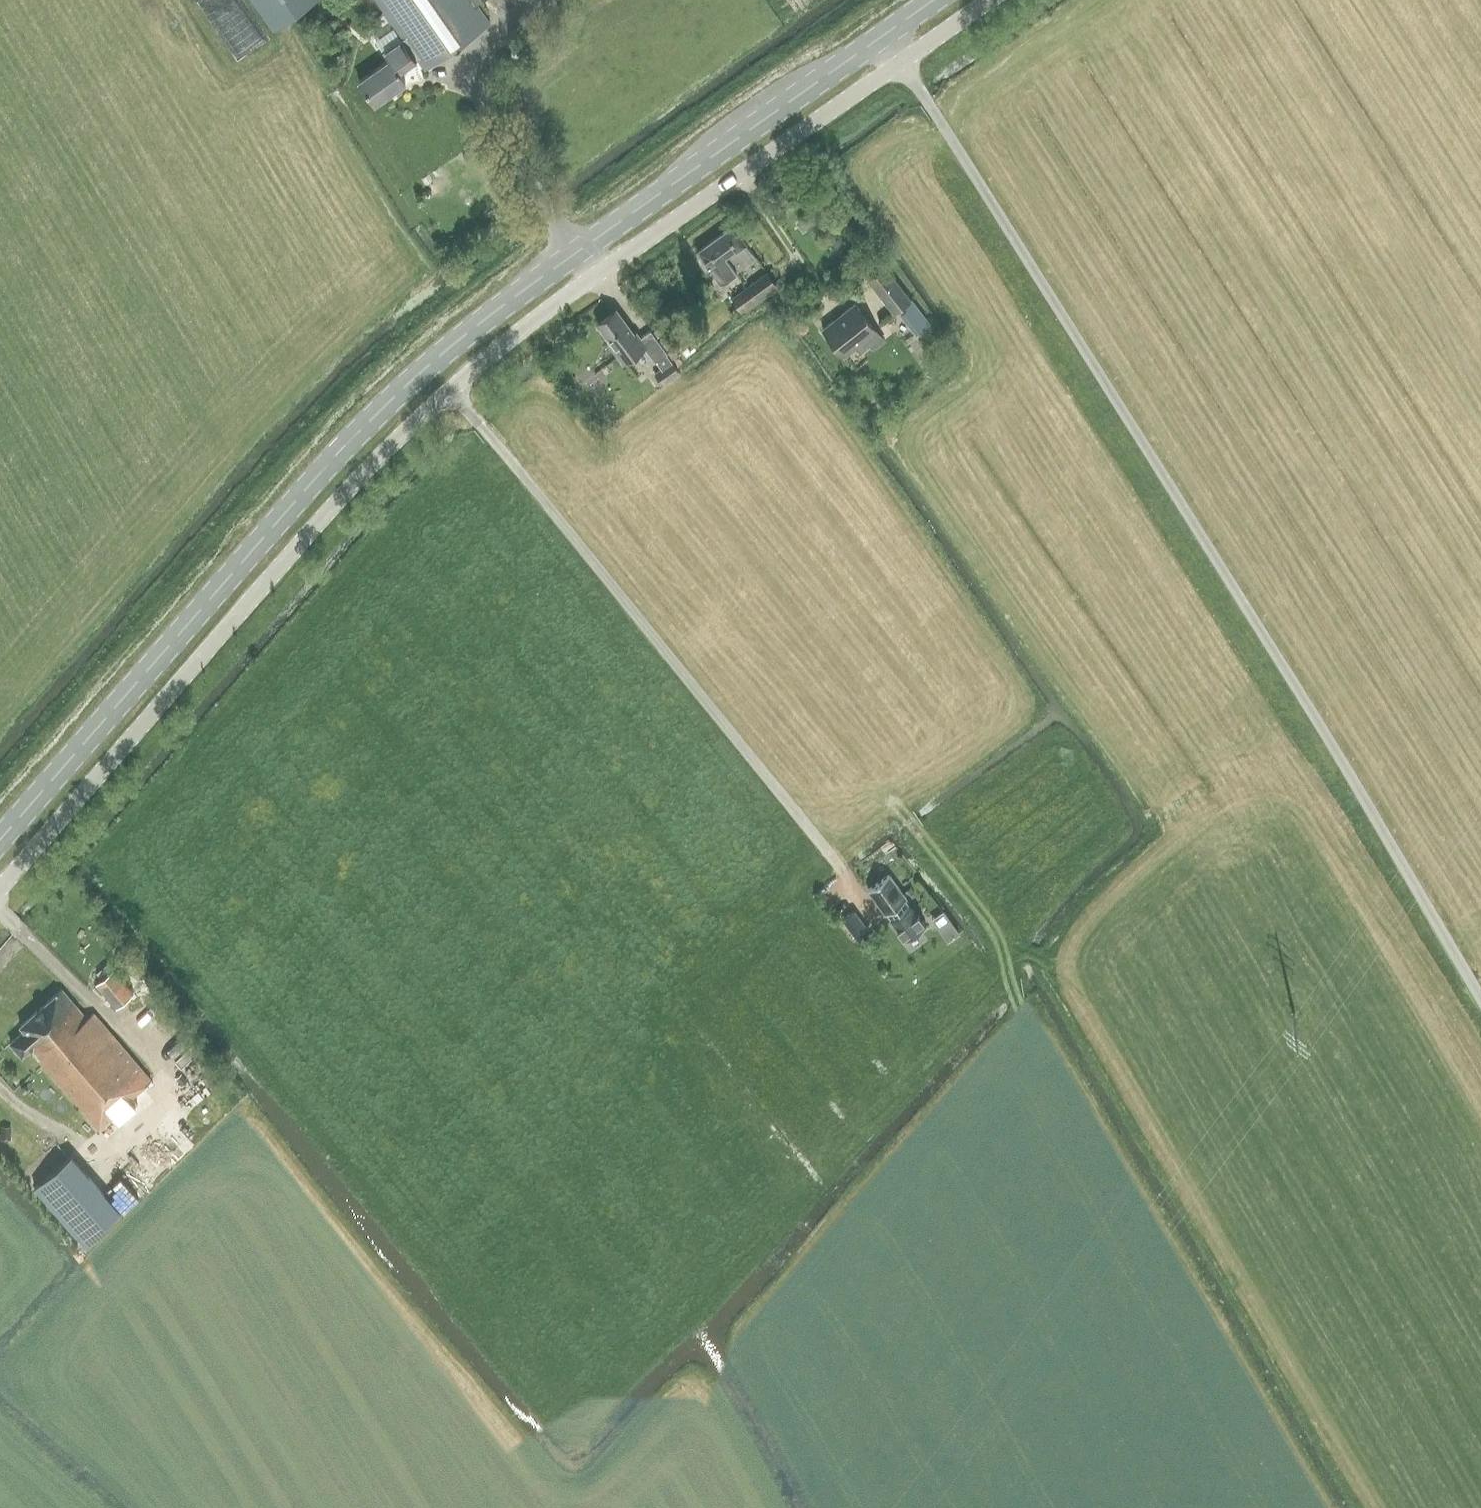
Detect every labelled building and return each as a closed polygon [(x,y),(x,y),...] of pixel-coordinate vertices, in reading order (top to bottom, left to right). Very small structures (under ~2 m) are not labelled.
[(316,0),(252,0),(273,30),(316,0)] [(383,52),(389,60),(358,81),(375,104),(405,83),(398,72),(417,59),(424,69),(490,23),(476,3),(481,0),(376,0),(402,38),(383,52)] [(823,195),(829,190),(822,180),(816,185),(823,195)] [(720,283),(754,257),(733,225),(698,251),(720,283)] [(926,321),(910,300),(885,267),(868,280),(893,313),(905,304),(909,309),(900,316),(913,333),(916,331),(918,334),(926,328),(922,324),(926,321)] [(741,315),(777,288),(766,273),(730,299),(741,315)] [(875,350),(884,342),(880,336),(855,303),(822,328),(843,355),(856,346),(860,352),(870,344),(875,350)] [(661,368),(672,361),(667,354),(651,331),(640,339),(636,333),(634,334),(617,311),(599,324),(616,348),(614,349),(624,364),(645,348),(656,362),(657,361),(661,368)] [(672,361),(661,368),(654,373),(661,384),(680,372),(672,361)] [(889,874),(868,890),(886,914),(887,913),(892,919),(891,920),(906,940),(926,924),(911,904),(910,905),(906,899),(907,898),(889,874)] [(850,930),(859,922),(850,913),(842,921),(850,930)] [(949,937),(957,931),(948,919),(940,926),(949,937)] [(117,1008),(134,993),(133,992),(141,985),(122,963),(97,984),(117,1008)] [(87,1019),(62,990),(20,1025),(25,1030),(10,1043),(22,1056),(30,1049),(101,1129),(115,1117),(119,1121),(139,1103),(133,1096),(152,1080),(94,1013),(87,1019)] [(89,1247),(126,1215),(72,1155),(36,1187),(89,1247)]
